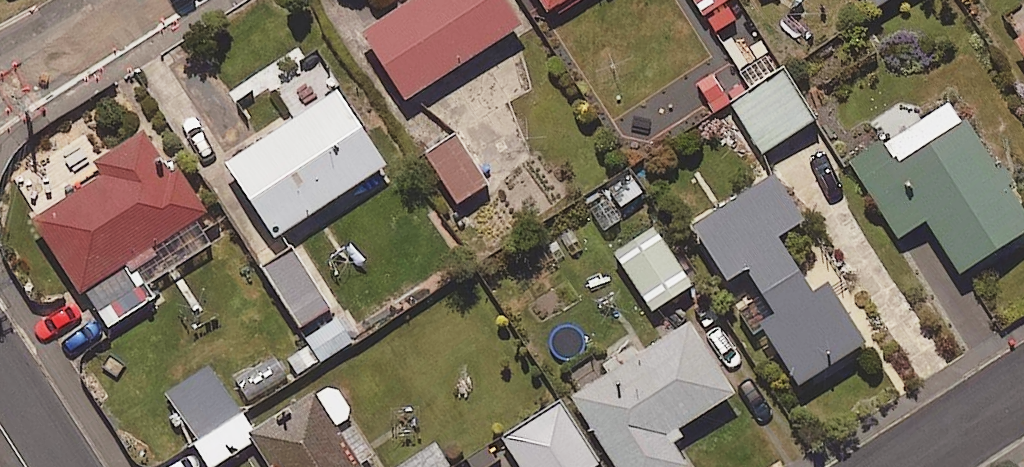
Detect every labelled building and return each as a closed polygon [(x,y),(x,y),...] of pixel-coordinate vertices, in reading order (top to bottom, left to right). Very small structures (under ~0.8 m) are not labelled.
[(357,43),(400,110),(522,31),(502,0),(422,0),(357,43)] [(547,17),(574,0),(537,0),(547,17)] [(734,0),(691,0),(711,34),(743,15),(734,0)] [(879,10),(896,0),(873,0),(879,10)] [(1012,44),(1023,64),(1023,36),(1012,44)] [(386,173),(321,66),(278,92),(298,125),(227,169),(273,243),(386,173)] [(814,126),(785,76),(732,108),(761,157),(814,126)] [(953,107),(854,169),(900,241),(926,224),(961,280),(1023,241),(1023,218),(953,107)] [(220,241),(149,135),(95,172),(102,182),(34,228),(105,334),(152,303),(145,291),(220,241)] [(488,190),(458,140),(426,159),(456,209),(488,190)] [(804,229),(774,182),(691,235),(726,289),(748,274),(761,294),(745,305),(800,391),(866,349),(829,290),(812,300),(778,246),(804,229)] [(692,292),(653,232),(615,257),(653,317),(692,292)] [(330,311),(292,252),(261,271),(300,331),(330,311)] [(688,326),(571,398),(613,466),(683,466),(668,442),(734,401),(688,326)] [(333,390),(253,439),(270,466),(364,466),(376,459),(333,390)] [(559,407),(503,443),(518,466),(597,466),(559,407)] [(240,420),(194,446),(206,466),(218,466),(255,446),(240,420)] [(433,449),(406,466),(445,466),(433,449)]
